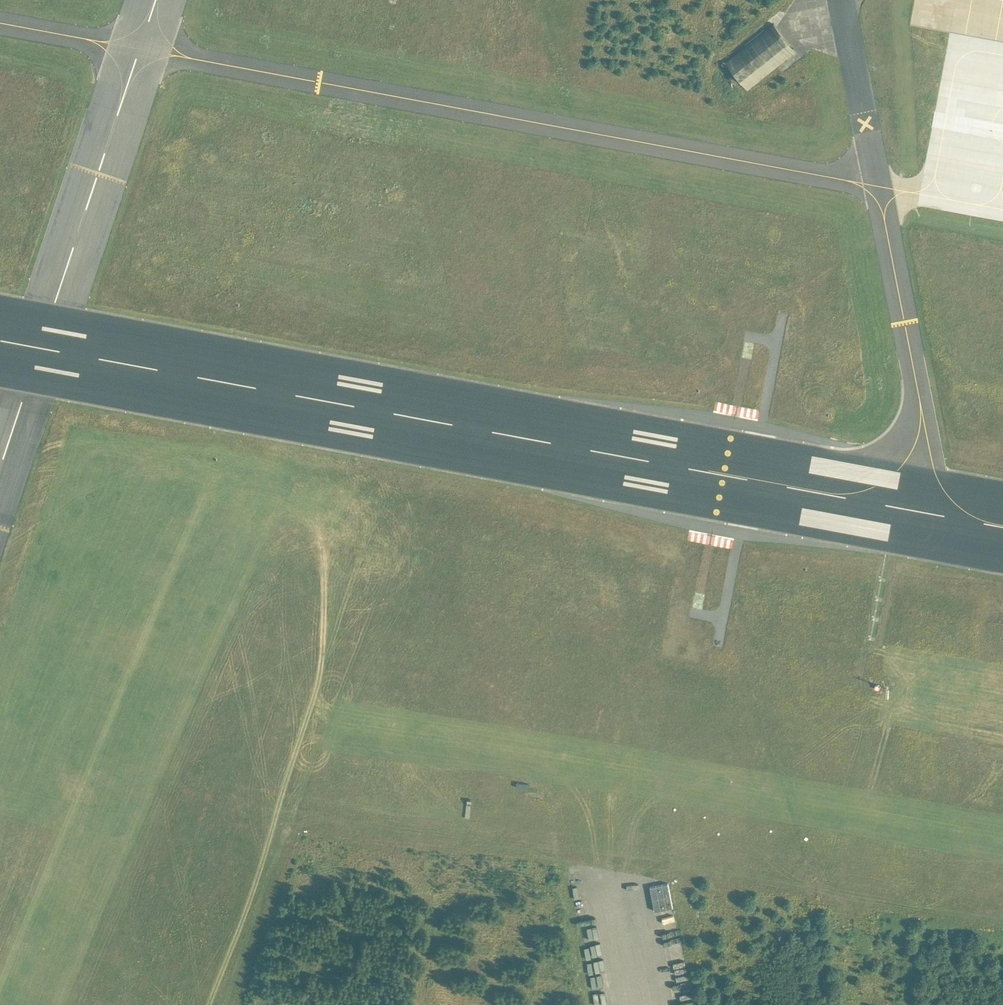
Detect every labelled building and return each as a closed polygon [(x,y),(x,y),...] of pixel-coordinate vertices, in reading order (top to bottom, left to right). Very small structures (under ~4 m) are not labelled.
[(796,51),(774,23),(726,62),(732,70),(726,74),(736,86),(741,82),(747,89),(796,51)] [(650,887),(655,911),(673,907),(668,883),(650,887)]
